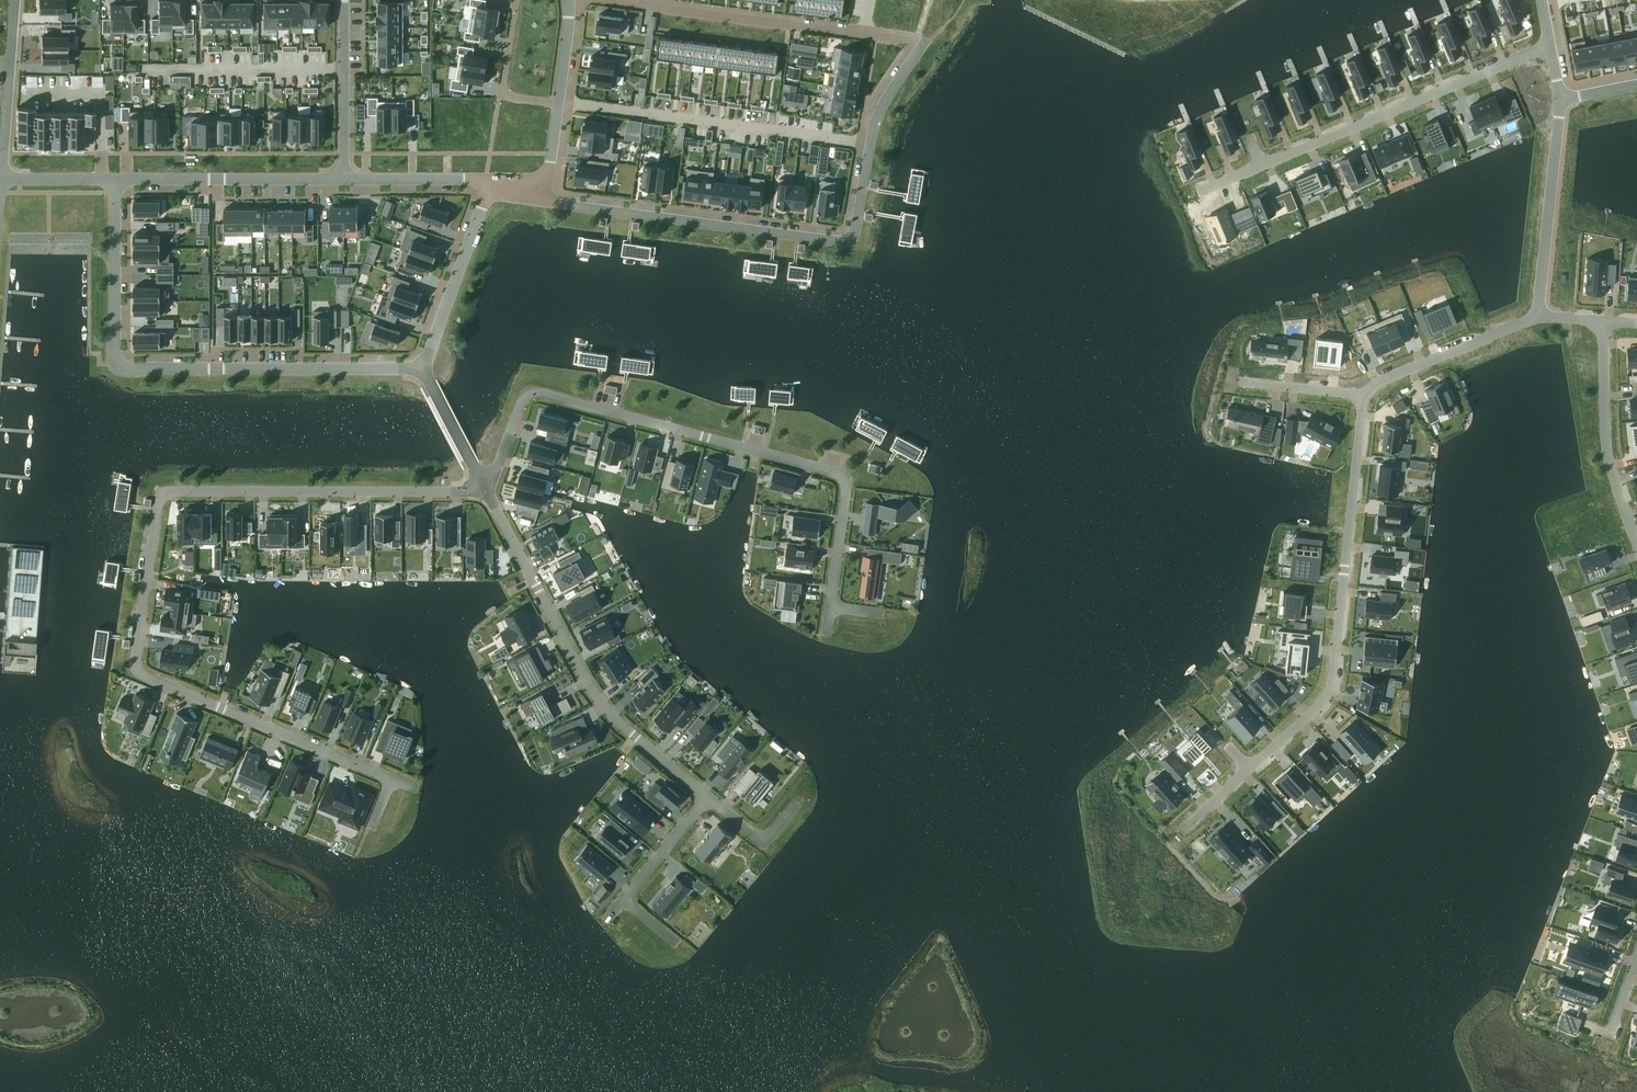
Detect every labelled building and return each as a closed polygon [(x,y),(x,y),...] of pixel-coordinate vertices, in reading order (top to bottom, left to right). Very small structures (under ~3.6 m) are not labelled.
[(39,13),(58,13),(58,20),(72,20),(72,12),(65,12),(65,0),(39,0),(39,13)] [(172,29),(172,0),(159,0),(158,19),(151,19),(151,33),(159,33),(159,26),(171,26),(171,29),(172,29)] [(172,0),(172,29),(185,29),(185,33),(193,33),(193,19),(185,19),(185,0),(179,0),(172,0)] [(228,0),(213,0),(213,3),(213,26),(213,28),(228,28),(228,26),(228,0)] [(240,3),(233,3),(233,0),(228,0),(228,26),(240,26),(240,3)] [(277,29),(277,3),(273,3),(273,0),(266,0),(266,3),(263,3),(263,7),(263,29),(277,29)] [(315,0),(307,0),(307,3),(303,3),(303,26),(315,26),(315,3),(315,0)] [(470,6),(472,6),(470,19),(497,23),(500,10),(485,7),(486,0),(471,0),(470,6)] [(794,11),(806,13),(808,0),(795,0),(794,11)] [(806,13),(818,14),(820,0),(808,0),(806,13)] [(832,0),(820,0),(818,14),(830,16),(832,0)] [(842,18),(845,0),(832,0),(830,16),(842,18)] [(1506,15),(1503,16),(1511,36),(1520,32),(1515,20),(1524,16),(1517,0),(1500,0),(1506,15)] [(379,2),(379,14),(404,14),(404,2),(379,2)] [(213,26),(213,3),(201,3),(201,26),(213,26)] [(240,26),(253,26),(253,3),(240,3),(240,26)] [(290,26),(290,3),(277,3),(277,29),(279,29),(290,29),(290,26)] [(303,3),(296,3),(290,3),(290,26),(303,26),(303,3)] [(315,3),(315,26),(328,26),(328,3),(315,3)] [(123,33),(123,4),(110,4),(110,19),(102,19),(102,33),(123,33)] [(137,4),(123,4),(123,33),(137,33),(144,33),(144,19),(137,19),(137,4)] [(1483,4),(1468,10),(1474,25),(1472,26),(1481,48),(1489,45),(1485,34),(1494,30),(1483,4)] [(378,14),(378,27),(379,27),(404,27),(404,14),(379,14),(378,14)] [(630,18),(598,14),(596,33),(606,35),(607,30),(628,33),(630,18)] [(1452,16),(1438,22),(1444,38),(1441,39),(1451,61),(1459,58),(1454,46),(1463,43),(1452,16)] [(466,31),(464,39),(480,41),(481,34),(495,36),(497,23),(470,19),(468,31),(466,31)] [(379,27),(379,39),(404,39),(404,27),(379,27)] [(42,36),(42,50),(68,50),(68,36),(74,36),(74,29),(61,29),(61,36),(42,36)] [(1422,29),(1407,35),(1414,51),(1411,52),(1420,74),(1429,70),(1424,59),(1433,55),(1422,29)] [(1623,35),(1628,62),(1629,62),(1636,60),(1636,35),(1636,33),(1623,35)] [(1623,38),(1611,40),(1615,64),(1616,64),(1616,63),(1627,61),(1627,62),(1628,62),(1623,35),(1622,35),(1623,38)] [(659,37),(657,58),(669,59),(671,38),(659,37)] [(671,38),(669,59),(680,61),(683,40),(671,38)] [(379,39),(379,52),(404,52),(404,39),(379,39)] [(683,40),(680,61),(692,63),(695,41),(683,40)] [(1584,40),(1570,43),(1576,72),(1577,72),(1577,70),(1589,68),(1585,45),(1584,40)] [(1611,40),(1598,43),(1602,67),(1603,67),(1603,65),(1614,63),(1614,64),(1615,64),(1611,40)] [(695,41),(692,63),(704,64),(707,43),(695,41)] [(1392,42),(1377,48),(1384,63),(1381,64),(1390,87),(1398,83),(1394,72),(1403,68),(1392,42)] [(707,43),(704,64),(716,66),(719,45),(707,43)] [(1598,43),(1585,45),(1589,68),(1601,65),(1602,67),(1598,43)] [(459,45),(458,53),(460,54),(458,66),(485,71),(488,57),(473,55),(474,48),(459,45)] [(719,45),(716,66),(728,67),(731,46),(719,45)] [(731,46),(728,67),(740,69),(743,48),(731,46)] [(835,46),(832,60),(836,61),(861,65),(864,51),(835,46)] [(743,48),(740,69),(752,71),(755,49),(743,48)] [(755,49),(752,71),(764,72),(767,51),(755,49)] [(42,50),(42,63),(61,63),(61,70),(74,70),(74,63),(68,63),(68,50),(42,50)] [(767,51),(764,72),(776,74),(779,53),(767,51)] [(379,52),(379,64),(404,64),(404,52),(379,52)] [(592,55),(590,69),(618,73),(620,59),(608,58),(592,55)] [(1361,55),(1347,61),(1353,76),(1350,77),(1360,99),(1368,96),(1363,85),(1372,81),(1361,55)] [(798,57),(797,65),(813,68),(814,60),(798,57)] [(836,61),(834,72),(859,77),(861,65),(836,61)] [(452,78),(451,88),(467,91),(469,82),(483,84),(485,71),(458,66),(456,79),(452,78)] [(1331,67),(1316,73),(1324,92),(1321,93),(1329,112),(1338,109),(1333,97),(1342,94),(1331,67)] [(590,69),(588,85),(598,86),(599,85),(616,87),(618,73),(590,69)] [(789,69),(788,77),(799,79),(800,71),(789,69)] [(830,72),(828,85),(832,86),(832,85),(857,89),(859,77),(834,72),(830,72)] [(105,90),(114,90),(114,75),(105,75),(105,90)] [(1301,80),(1286,86),(1294,104),(1291,105),(1299,125),(1307,121),(1303,110),(1312,106),(1301,80)] [(829,97),(829,98),(855,103),(856,103),(858,89),(857,89),(832,85),(832,86),(829,97)] [(784,90),(782,103),(798,106),(800,93),(784,90)] [(1270,93),(1256,99),(1262,114),(1259,115),(1269,138),(1277,134),(1272,123),(1281,119),(1270,93)] [(114,109),(114,94),(105,95),(105,109),(114,109)] [(1495,94),(1482,100),(1493,124),(1505,119),(1506,122),(1514,119),(1509,105),(1501,109),(1495,94)] [(826,96),(823,110),(831,112),(852,115),(855,103),(829,98),(829,97),(826,96)] [(392,129),(392,101),(378,101),(378,98),(368,98),(368,115),(378,115),(378,129),(392,129)] [(415,115),(415,99),(407,99),(407,101),(392,101),(392,129),(407,129),(407,115),(415,115)] [(1476,119),(1469,122),(1475,134),(1481,132),(1480,130),(1493,124),(1482,100),(1470,105),(1476,119)] [(95,110),(84,110),(84,112),(84,114),(35,114),(35,107),(18,107),(17,107),(17,140),(33,140),(33,146),(84,146),(84,129),(95,129),(95,110)] [(142,111),(129,111),(129,107),(121,107),(121,121),(129,121),(129,142),(142,142),(142,111)] [(1228,110),(1214,116),(1220,132),(1218,133),(1227,155),(1235,152),(1230,140),(1239,137),(1228,110)] [(155,111),(154,111),(154,116),(143,116),(143,111),(142,111),(142,142),(143,142),(143,139),(155,139),(155,111)] [(168,111),(155,111),(155,139),(168,139),(168,134),(168,111)] [(272,111),(272,139),(285,139),(285,111),(272,111)] [(285,139),(298,139),(298,113),(286,113),(286,111),(285,111),(285,139)] [(204,144),(217,144),(217,113),(216,113),(216,116),(204,116),(204,144)] [(218,142),(229,142),(229,113),(228,113),(217,113),(217,144),(218,144),(218,142)] [(229,142),(242,142),(242,113),(241,113),(241,116),(230,116),(230,113),(229,113),(229,142)] [(255,142),(255,120),(255,113),(242,113),(242,142),(255,142)] [(310,142),(310,113),(298,113),(298,139),(310,139),(310,142)] [(310,142),(324,142),(324,116),(311,116),(311,113),(310,113),(310,142)] [(105,114),(105,128),(114,128),(114,114),(105,114)] [(191,144),(204,144),(204,116),(203,116),(203,121),(191,121),(191,144)] [(582,123),(581,132),(583,132),(582,132),(607,136),(608,122),(584,119),(584,124),(582,123)] [(1427,133),(1422,135),(1425,143),(1430,141),(1433,148),(1447,142),(1443,132),(1444,132),(1448,141),(1456,138),(1451,125),(1443,129),(1443,130),(1438,119),(1424,124),(1427,133)] [(643,122),(641,134),(648,135),(649,123),(643,122)] [(1193,125),(1178,131),(1185,147),(1182,148),(1191,170),(1199,167),(1195,155),(1204,152),(1193,125)] [(582,132),(580,147),(601,150),(600,156),(618,159),(619,154),(619,152),(618,152),(612,152),(614,137),(607,136),(582,132)] [(626,132),(625,139),(640,141),(641,134),(626,132)] [(1406,136),(1374,149),(1381,166),(1413,152),(1406,136)] [(811,144),(810,156),(818,157),(820,145),(811,144)] [(730,147),(729,154),(741,156),(742,146),(730,145),(730,147)] [(783,152),(776,151),(775,164),(781,165),(783,152)] [(1356,153),(1340,160),(1349,183),(1364,177),(1367,184),(1377,180),(1365,152),(1357,156),(1356,153)] [(656,189),(659,161),(645,159),(642,187),(656,189)] [(819,172),(827,173),(828,160),(820,159),(819,172)] [(598,160),(597,167),(609,169),(610,162),(598,160)] [(670,191),(674,163),(659,161),(656,189),(670,191)] [(577,165),(575,184),(585,185),(586,181),(607,184),(609,169),(597,167),(586,166),(577,165)] [(1186,165),(1179,168),(1184,180),(1191,177),(1186,165)] [(688,168),(684,197),(697,199),(701,170),(688,168)] [(925,170),(912,168),(907,200),(919,203),(925,170)] [(1304,175),(1295,179),(1301,195),(1319,187),(1321,192),(1332,187),(1326,173),(1320,175),(1317,169),(1304,175)] [(701,170),(697,199),(711,201),(713,179),(714,171),(701,170)] [(751,184),(748,206),(761,208),(765,178),(751,176),(750,184),(751,184)] [(790,207),(794,179),(780,177),(776,205),(790,207)] [(713,179),(711,201),(722,202),(723,202),(725,181),(713,179)] [(790,207),(804,209),(808,181),(794,179),(790,207)] [(822,180),(817,212),(837,215),(838,204),(833,203),(836,182),(822,180)] [(722,202),(722,204),(735,205),(738,183),(725,181),(723,202),(722,202)] [(738,183),(735,205),(748,207),(748,206),(751,184),(750,184),(738,183)] [(1267,190),(1251,197),(1251,198),(1252,197),(1261,218),(1260,219),(1276,213),(1275,212),(1274,212),(1266,192),(1267,191),(1267,190)] [(1291,190),(1274,196),(1277,202),(1283,200),(1288,212),(1298,208),(1291,190)] [(161,200),(134,200),(134,215),(161,215),(161,200)] [(427,229),(430,222),(444,227),(449,212),(424,203),(419,217),(413,215),(411,223),(427,229)] [(323,220),(323,238),(330,238),(330,235),(344,235),(344,206),(330,206),(330,220),(323,220)] [(344,206),(344,235),(345,235),(345,237),(358,237),(358,238),(366,238),(366,220),(358,220),(358,206),(344,206)] [(210,221),(210,207),(201,207),(201,221),(210,221)] [(239,235),(239,208),(224,208),(224,223),(217,223),(217,240),(225,240),(225,235),(239,235)] [(239,235),(252,235),(252,230),(252,208),(239,208),(239,235)] [(252,230),(265,230),(266,231),(266,209),(266,208),(252,208),(252,230)] [(384,208),(382,214),(390,217),(392,211),(384,208)] [(266,231),(279,231),(279,209),(266,209),(266,231)] [(279,231),(293,231),(293,209),(279,209),(279,231)] [(293,209),(293,231),(306,231),(306,241),(314,241),(314,224),(306,224),(306,209),(293,209)] [(1226,209),(1208,216),(1219,242),(1237,234),(1236,233),(1249,227),(1242,210),(1229,216),(1226,209)] [(917,214),(904,212),(899,245),(911,247),(917,214)] [(174,229),(174,221),(157,221),(157,229),(174,229)] [(405,235),(401,248),(404,250),(434,261),(439,247),(425,242),(428,235),(411,229),(409,236),(405,235)] [(166,247),(166,233),(134,233),(134,247),(166,247)] [(610,254),(612,242),(580,237),(578,249),(610,254)] [(654,259),(656,247),(624,242),(622,254),(654,259)] [(134,247),(134,262),(161,262),(161,248),(166,248),(166,247),(134,247)] [(399,262),(396,269),(413,276),(415,269),(429,274),(434,261),(404,250),(400,262),(399,262)] [(368,253),(366,260),(374,263),(376,256),(368,253)] [(1588,257),(1586,292),(1605,294),(1606,283),(1615,284),(1617,259),(1588,257)] [(776,276),(778,264),(745,259),(744,272),(776,276)] [(327,264),(327,274),(343,274),(343,264),(327,264)] [(819,281),(821,269),(788,264),(786,277),(819,281)] [(392,283),(387,296),(392,298),(417,307),(422,294),(408,288),(410,281),(394,275),(391,283),(392,283)] [(1628,298),(1636,298),(1636,276),(1629,275),(1628,298)] [(134,301),(166,301),(166,300),(161,300),(161,286),(134,286),(134,288),(134,301)] [(383,295),(379,308),(382,309),(379,316),(396,322),(398,315),(412,320),(417,307),(392,298),(387,296),(383,295)] [(134,301),(134,314),(166,314),(166,301),(134,301)] [(1421,309),(1414,312),(1421,329),(1427,326),(1431,334),(1457,323),(1448,302),(1423,312),(1421,309)] [(217,307),(217,324),(224,324),(224,339),(238,339),(238,314),(225,314),(225,307),(217,307)] [(279,315),(279,340),(293,340),(293,325),(300,325),(300,308),(293,308),(293,315),(279,315)] [(337,327),(337,309),(329,309),(329,310),(314,310),(314,342),(330,342),(330,327),(337,327)] [(1401,312),(1380,321),(1391,350),(1397,348),(1396,346),(1404,342),(1399,329),(1407,326),(1401,312)] [(238,314),(238,339),(252,339),(252,314),(238,314)] [(252,314),(252,339),(252,340),(265,340),(265,315),(252,315),(252,314)] [(265,315),(265,340),(279,340),(279,315),(266,315),(265,315)] [(174,318),(157,318),(157,326),(174,326),(174,318)] [(1380,321),(1358,330),(1363,344),(1372,341),(1377,354),(1384,351),(1385,353),(1391,350),(1380,321)] [(400,332),(375,323),(370,337),(395,346),(400,332)] [(201,341),(210,341),(210,326),(201,326),(201,341)] [(166,332),(134,332),(134,333),(134,347),(166,347),(166,332)] [(1257,340),(1255,357),(1286,360),(1288,348),(1300,350),(1301,338),(1288,337),(1287,343),(1257,340)] [(1316,338),(1313,364),(1340,367),(1343,341),(1316,338)] [(1628,348),(1629,367),(1636,366),(1636,348),(1628,348)] [(610,366),(612,353),(579,349),(577,361),(610,366)] [(621,354),(620,367),(652,371),(654,358),(621,354)] [(1431,401),(1422,404),(1430,422),(1438,419),(1436,415),(1455,407),(1444,382),(1426,389),(1431,401)] [(757,399),(758,387),(729,385),(729,397),(757,399)] [(796,402),(797,390),(768,388),(767,401),(796,402)] [(1407,407),(1403,399),(1393,405),(1398,413),(1407,407)] [(1237,408),(1233,425),(1258,431),(1256,440),(1270,444),(1277,416),(1251,410),(1250,411),(1237,408)] [(567,442),(569,434),(567,434),(571,419),(541,411),(537,426),(553,430),(551,438),(567,442)] [(1312,414),(1303,433),(1322,442),(1316,455),(1326,460),(1332,447),(1341,429),(1333,424),(1332,424),(1333,423),(1326,419),(1325,420),(1312,414)] [(881,442),(887,430),(858,415),(852,426),(881,442)] [(1385,423),(1382,449),(1399,451),(1400,441),(1402,441),(1403,434),(1400,433),(1401,425),(1409,426),(1410,418),(1397,417),(1396,424),(1385,423)] [(1287,418),(1285,442),(1295,443),(1298,422),(1298,419),(1287,418)] [(1282,427),(1277,426),(1273,443),(1280,445),(1282,427)] [(625,439),(608,435),(602,458),(618,463),(620,456),(626,458),(630,443),(624,441),(625,439)] [(920,462),(926,450),(897,435),(891,446),(920,462)] [(567,442),(551,438),(549,445),(531,441),(527,455),(557,463),(561,448),(565,450),(567,442)] [(657,448),(641,444),(635,466),(651,470),(652,468),(660,471),(664,457),(655,454),(657,448)] [(744,465),(752,467),(755,455),(747,453),(744,465)] [(665,482),(688,488),(695,463),(677,458),(675,465),(669,464),(665,482)] [(723,464),(705,459),(695,497),(713,502),(718,482),(728,485),(732,473),(722,470),(723,464)] [(1381,464),(1378,493),(1397,495),(1400,469),(1405,469),(1406,460),(1393,459),(1393,466),(1381,464)] [(518,486),(543,492),(550,468),(532,464),(529,474),(522,472),(518,486)] [(793,494),(798,477),(774,470),(770,487),(793,494)] [(814,488),(817,476),(810,475),(807,487),(814,488)] [(134,484),(119,482),(116,510),(130,512),(134,484)] [(592,483),(589,495),(595,497),(598,485),(592,483)] [(543,492),(518,486),(514,500),(522,502),(519,513),(537,518),(543,492)] [(678,503),(678,509),(684,510),(685,496),(668,495),(668,502),(678,503)] [(909,498),(899,506),(866,501),(865,514),(903,519),(917,508),(909,498)] [(1379,514),(1377,531),(1402,534),(1404,517),(1400,517),(1401,506),(1387,505),(1386,515),(1379,514)] [(177,525),(177,538),(186,538),(186,543),(195,543),(195,538),(195,512),(179,512),(179,525),(177,525)] [(195,512),(195,538),(210,538),(210,543),(218,543),(218,525),(211,525),(211,512),(195,512)] [(227,536),(243,537),(243,532),(253,532),(253,521),(243,521),(243,512),(227,512),(227,536)] [(567,512),(553,519),(557,526),(570,519),(567,512)] [(426,514),(406,514),(406,539),(426,539),(426,514)] [(280,515),(270,515),(270,516),(268,516),(268,534),(260,534),(260,547),(282,547),(282,516),(280,516),(280,515)] [(282,516),(282,547),(305,547),(305,534),(297,534),(297,516),(295,516),(295,515),(284,515),(284,516),(282,516)] [(367,526),(359,526),(359,515),(345,515),(345,541),(354,541),(354,548),(367,548),(367,526)] [(392,539),(392,546),(400,546),(400,531),(393,531),(393,515),(376,515),(376,539),(392,539)] [(818,538),(820,528),(821,519),(820,518),(820,519),(794,515),(795,515),(794,515),(791,534),(792,534),(817,537),(817,538),(818,538)] [(461,546),(461,525),(455,525),(455,517),(449,517),(449,516),(437,516),(437,544),(438,544),(438,542),(454,542),(454,544),(455,544),(455,546),(461,546)] [(321,552),(335,552),(335,541),(335,532),(335,522),(321,522),(321,552)] [(554,553),(549,544),(561,538),(553,523),(531,534),(544,559),(554,553)] [(875,534),(876,527),(863,525),(862,532),(875,534)] [(494,549),(485,549),(485,539),(468,539),(468,565),(485,565),(485,562),(494,562),(494,549)] [(1296,540),(1292,576),(1319,579),(1323,540),(1309,539),(1309,541),(1296,540)] [(46,544),(12,542),(6,616),(2,671),(37,673),(46,544)] [(791,566),(812,569),(814,550),(787,546),(786,557),(785,565),(791,566)] [(861,570),(865,570),(864,574),(863,574),(860,595),(867,596),(874,597),(877,574),(878,572),(880,558),(899,561),(899,564),(901,564),(902,552),(869,547),(867,556),(863,555),(861,570)] [(1606,549),(1580,558),(1585,571),(1593,568),(1596,577),(1607,573),(1604,565),(1611,562),(1606,549)] [(186,550),(186,564),(194,564),(194,551),(186,550)] [(1395,574),(1396,562),(1407,563),(1408,551),(1395,550),(1395,556),(1372,554),(1370,571),(1380,572),(1379,576),(1387,577),(1387,573),(1395,574)] [(553,572),(562,589),(586,577),(578,560),(582,558),(579,551),(564,559),(567,565),(553,572)] [(123,559),(108,557),(104,585),(119,587),(123,559)] [(773,579),(773,578),(764,577),(764,578),(765,578),(764,587),(772,588),(773,579)] [(778,594),(776,608),(799,611),(802,581),(786,579),(784,595),(778,594)] [(1625,583),(1602,591),(1608,609),(1631,601),(1625,583)] [(596,589),(593,584),(579,591),(582,596),(568,604),(576,621),(603,607),(594,590),(596,589)] [(197,613),(193,613),(195,601),(188,600),(189,591),(167,588),(165,603),(173,604),(172,610),(197,613)] [(199,589),(198,596),(211,598),(212,591),(199,589)] [(1284,591),(1282,603),(1284,603),(1283,615),(1303,617),(1306,593),(1284,591)] [(1366,599),(1364,616),(1390,619),(1392,602),(1395,603),(1396,593),(1381,591),(1380,600),(1366,599)] [(519,643),(538,634),(524,608),(506,617),(511,627),(502,632),(508,644),(517,639),(519,643)] [(197,613),(172,610),(172,616),(163,615),(161,629),(183,633),(185,624),(196,626),(197,613)] [(1603,618),(1600,610),(1581,617),(1584,625),(1603,618)] [(607,617),(581,630),(591,648),(607,639),(610,645),(622,639),(619,633),(616,635),(607,617)] [(1611,621),(1614,630),(1612,631),(1617,647),(1636,640),(1636,624),(1636,622),(1628,625),(1625,617),(1611,621)] [(1597,623),(1585,627),(1587,631),(1599,627),(1597,623)] [(109,630),(96,628),(91,661),(104,663),(109,630)] [(1278,630),(1278,631),(1281,631),(1279,647),(1289,648),(1288,659),(1286,672),(1306,674),(1308,653),(1309,643),(1307,643),(1308,634),(1310,634),(1310,633),(1308,633),(1281,630),(1278,630)] [(193,633),(191,640),(204,642),(206,635),(193,633)] [(1365,635),(1362,663),(1395,667),(1398,638),(1365,635)] [(194,645),(177,643),(176,650),(163,648),(160,667),(184,670),(187,652),(193,653),(194,645)] [(538,645),(507,661),(511,669),(515,668),(523,683),(527,680),(530,686),(545,678),(542,673),(553,667),(548,657),(546,659),(538,645)] [(505,646),(491,655),(494,661),(509,654),(505,646)] [(614,650),(598,661),(613,683),(629,672),(614,650)] [(1621,656),(1630,681),(1636,679),(1636,650),(1621,656)] [(294,657),(291,664),(296,666),(299,659),(294,657)] [(659,674),(653,667),(640,680),(646,686),(633,699),(645,710),(665,690),(654,678),(659,674)] [(251,696),(250,697),(270,705),(270,704),(276,689),(282,691),(290,672),(278,668),(276,674),(262,668),(262,669),(251,696)] [(1262,674),(1251,684),(1259,692),(1252,697),(1261,707),(1267,701),(1274,708),(1284,698),(1278,692),(1283,687),(1277,680),(1272,685),(1262,674)] [(1356,707),(1356,708),(1379,712),(1378,712),(1383,684),(1385,684),(1385,683),(1362,679),(1363,680),(1361,688),(1360,688),(1359,695),(1360,695),(1358,708),(1356,707)] [(296,686),(292,696),(290,702),(292,703),(290,709),(297,712),(296,713),(297,714),(298,712),(303,714),(302,716),(303,716),(305,710),(312,712),(317,699),(311,697),(313,693),(296,686)] [(347,689),(341,704),(350,707),(356,692),(347,689)] [(1628,692),(1631,700),(1629,700),(1634,717),(1636,716),(1636,689),(1628,692)] [(543,692),(521,703),(527,715),(535,711),(542,723),(562,713),(558,704),(550,708),(545,699),(546,698),(543,692)] [(133,701),(123,697),(118,709),(128,713),(124,721),(143,728),(142,731),(150,734),(155,721),(148,718),(155,701),(136,693),(133,701)] [(1236,696),(1230,702),(1235,707),(1241,702),(1236,696)] [(674,698),(656,719),(669,731),(679,719),(685,724),(699,707),(689,699),(683,706),(674,698)] [(332,730),(341,708),(324,701),(315,723),(332,730)] [(381,719),(386,705),(378,702),(372,715),(381,719)] [(708,704),(701,712),(705,714),(711,707),(708,704)] [(1228,718),(1226,720),(1244,739),(1245,740),(1246,738),(1260,726),(1262,725),(1261,724),(1243,704),(1242,706),(1228,718)] [(171,727),(177,730),(168,752),(187,760),(196,737),(192,735),(195,729),(198,721),(177,713),(171,727)] [(372,721),(354,713),(345,736),(355,740),(356,738),(364,741),(372,721)] [(700,717),(689,730),(695,735),(691,740),(703,750),(706,746),(711,750),(718,742),(713,738),(713,737),(720,733),(715,725),(713,726),(706,721),(706,722),(700,717)] [(398,723),(388,719),(379,741),(388,744),(385,752),(403,759),(412,737),(395,730),(398,723)] [(564,746),(566,745),(570,754),(582,750),(582,751),(582,752),(592,748),(592,747),(591,746),(597,743),(591,727),(578,732),(573,720),(561,725),(551,729),(553,736),(552,736),(557,749),(564,746)] [(1354,721),(1340,734),(1362,758),(1376,745),(1354,721)] [(1627,729),(1632,744),(1636,742),(1636,725),(1634,726),(1627,729)] [(1198,730),(1176,750),(1185,760),(1188,757),(1194,764),(1205,754),(1207,753),(1206,753),(1205,751),(1211,746),(1212,745),(1216,741),(1216,742),(1218,740),(1209,731),(1208,732),(1208,733),(1204,736),(1198,730)] [(221,741),(209,736),(201,754),(204,754),(226,763),(231,769),(239,749),(223,742),(223,744),(220,743),(221,741)] [(726,760),(719,769),(729,777),(752,750),(741,741),(734,749),(727,743),(718,754),(726,760)] [(1314,744),(1302,754),(1321,775),(1332,765),(1336,769),(1342,763),(1331,750),(1326,755),(1321,749),(1320,750),(1314,744)] [(1346,747),(1339,753),(1344,759),(1351,753),(1346,747)] [(252,784),(257,766),(260,756),(248,750),(236,778),(252,784)] [(149,753),(144,766),(148,768),(153,754),(149,753)] [(1169,753),(1161,761),(1169,771),(1178,763),(1169,753)] [(639,756),(633,762),(646,773),(652,767),(639,756)] [(314,792),(319,779),(302,772),(305,766),(291,760),(280,788),(291,792),(290,795),(311,804),(316,793),(314,792)] [(252,784),(249,795),(261,799),(272,772),(257,766),(252,784)] [(733,789),(735,787),(755,804),(774,781),(759,770),(757,773),(750,767),(733,789)] [(1285,773),(1274,782),(1282,790),(1289,798),(1292,795),(1298,801),(1312,788),(1294,768),(1290,772),(1288,770),(1285,773)] [(1164,774),(1150,788),(1159,798),(1154,802),(1162,810),(1167,806),(1169,809),(1184,796),(1164,774)] [(666,780),(661,786),(655,781),(645,794),(657,804),(661,799),(673,809),(684,796),(666,780)] [(331,782),(321,807),(342,815),(340,820),(359,827),(373,794),(354,786),(350,794),(342,791),(343,788),(331,782)] [(629,792),(615,809),(637,827),(642,821),(652,829),(660,819),(629,792)] [(1619,813),(1636,820),(1636,799),(1620,793),(1620,794),(1625,795),(1619,813)] [(1247,804),(1244,807),(1264,828),(1276,817),(1280,820),(1286,814),(1274,800),(1268,805),(1258,794),(1255,797),(1247,804)] [(612,818),(597,837),(622,857),(632,845),(617,833),(622,827),(612,818)] [(1623,828),(1636,832),(1636,823),(1626,819),(1623,828)] [(1227,823),(1210,839),(1235,866),(1250,852),(1233,834),(1235,832),(1227,823)] [(714,830),(713,830),(696,851),(710,862),(733,835),(718,824),(718,825),(714,830)] [(1614,844),(1621,846),(1616,859),(1636,866),(1636,847),(1636,846),(1636,839),(1618,832),(1614,844)] [(1261,842),(1255,848),(1266,860),(1272,855),(1261,842)] [(578,856),(574,860),(582,867),(601,882),(608,874),(612,869),(614,866),(597,851),(587,844),(578,856)] [(1600,871),(1603,862),(1591,858),(1588,867),(1600,871)] [(1608,866),(1602,881),(1610,884),(1606,893),(1630,901),(1636,887),(1621,881),(1624,872),(1608,866)] [(691,888),(688,885),(677,875),(652,905),(664,914),(667,917),(691,888)] [(693,885),(703,892),(708,885),(699,878),(693,885)] [(594,896),(602,902),(611,891),(603,884),(594,896)] [(1596,907),(1591,920),(1599,923),(1595,934),(1616,941),(1622,925),(1614,923),(1617,914),(1596,907)] [(1602,974),(1608,955),(1575,943),(1568,962),(1602,974)] [(1587,972),(1584,980),(1599,985),(1602,977),(1587,972)] [(1558,980),(1553,992),(1593,1007),(1598,994),(1558,980)] [(1562,1021),(1560,1028),(1576,1034),(1579,1026),(1562,1021)]
